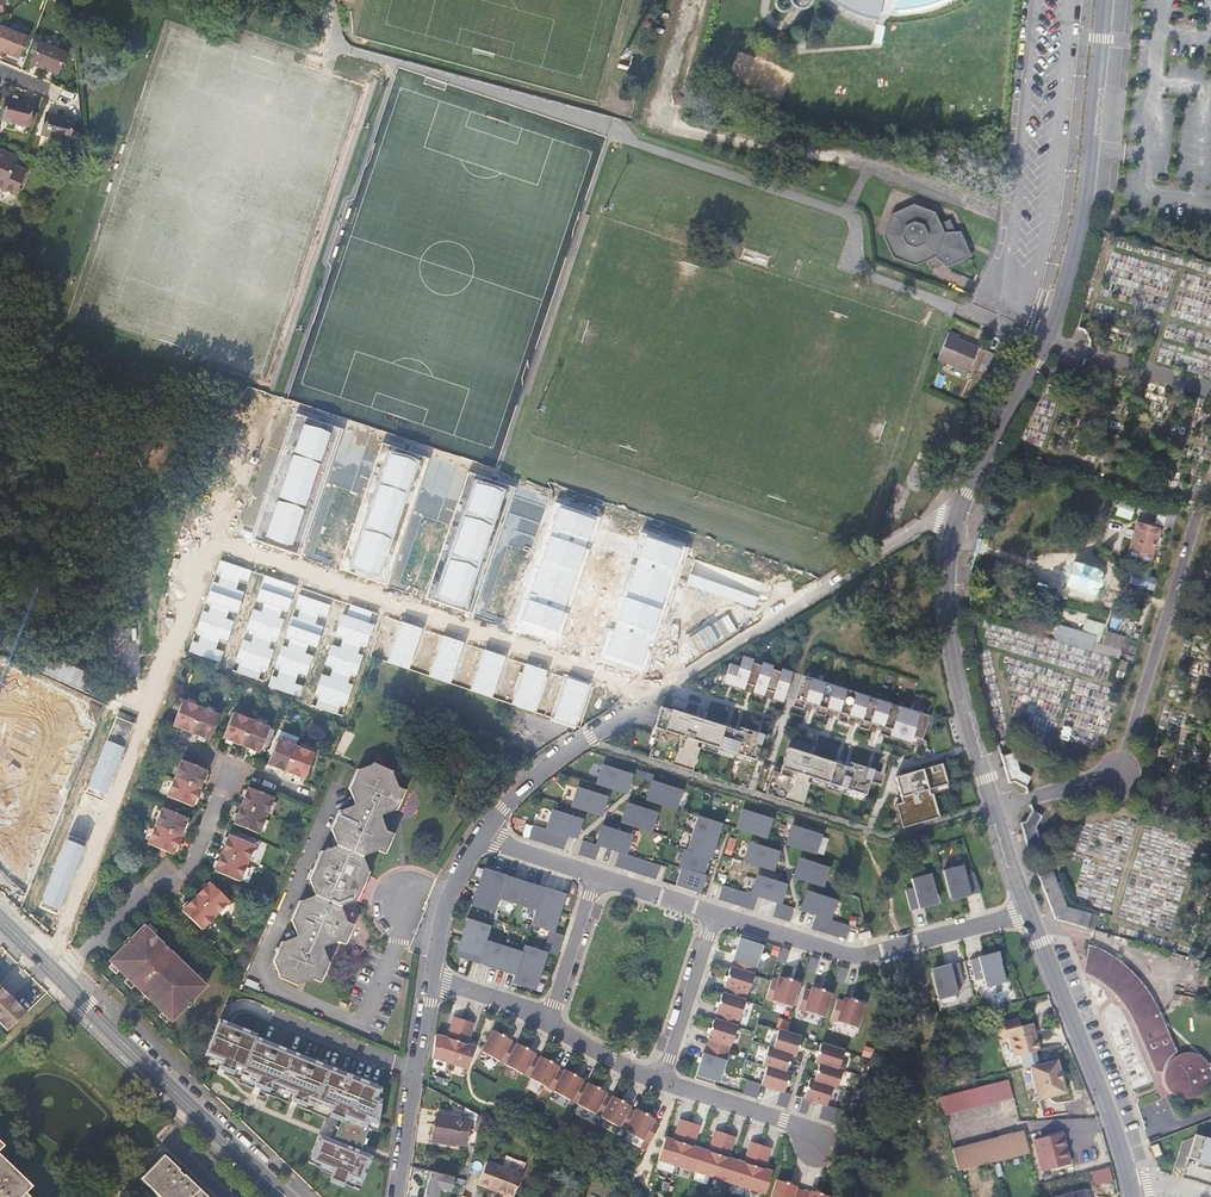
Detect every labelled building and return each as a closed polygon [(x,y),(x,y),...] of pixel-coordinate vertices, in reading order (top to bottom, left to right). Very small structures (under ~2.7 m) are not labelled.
[(849,7),(859,13),(878,18),(879,8),(880,0),(839,0),(849,7)] [(1,28),(0,30),(0,52),(18,59),(26,38),(1,28)] [(65,54),(41,44),(32,64),(57,74),(65,54)] [(33,106),(7,100),(1,120),(29,126),(33,106)] [(73,121),(47,115),(42,135),(44,135),(69,141),(73,121)] [(69,141),(44,135),(41,145),(64,150),(69,141)] [(0,150),(0,189),(15,196),(26,171),(14,166),(17,158),(0,150)] [(944,269),(962,259),(950,252),(956,251),(950,232),(946,223),(938,226),(933,213),(912,205),(893,210),(884,234),(892,255),(913,263),(927,258),(930,268),(942,264),(944,269)] [(953,231),(950,232),(956,251),(950,252),(962,259),(953,231)] [(28,233),(22,245),(26,247),(34,251),(40,238),(28,233)] [(34,251),(26,247),(20,260),(28,264),(34,251)] [(948,333),(937,357),(968,370),(978,347),(955,338),(956,336),(948,333)] [(986,351),(978,368),(986,371),(993,354),(986,351)] [(1070,370),(1058,366),(1048,385),(1064,390),(1070,370)] [(257,528),(261,530),(299,415),(295,413),(257,528)] [(274,547),(300,556),(304,544),(299,543),(337,428),(299,415),(261,530),(257,528),(253,540),(274,547)] [(299,543),(304,544),(342,429),(337,428),(299,543)] [(343,558),(347,559),(385,444),(381,443),(343,558)] [(362,577),(386,585),(390,573),(385,572),(423,457),(385,444),(347,559),(343,558),(339,569),(362,577)] [(385,572),(390,573),(428,458),(423,457),(385,572)] [(429,587),(433,588),(471,473),(467,472),(429,587)] [(449,607),(472,614),(475,604),(471,602),(509,486),(471,473),(433,588),(429,587),(425,598),(449,607)] [(509,486),(471,602),(475,604),(514,487),(509,486)] [(1135,505),(1121,500),(1117,513),(1131,518),(1135,505)] [(554,502),(522,599),(527,600),(559,504),(554,502)] [(524,626),(522,631),(532,634),(547,640),(549,634),(559,638),(567,614),(562,612),(565,605),(584,548),(586,540),(595,516),(559,504),(527,600),(522,599),(514,622),(524,626)] [(1156,523),(1173,527),(1178,512),(1161,506),(1156,523)] [(595,516),(586,540),(591,542),(600,518),(595,516)] [(1160,530),(1138,524),(1128,556),(1149,563),(1160,530)] [(633,556),(638,558),(646,534),(641,532),(633,556)] [(635,663),(645,667),(653,643),(649,642),(681,546),(646,534),(638,558),(635,565),(616,622),(613,629),(608,628),(598,657),(615,663),(634,669),(635,663)] [(649,642),(653,643),(686,548),(681,546),(649,642)] [(584,548),(565,605),(570,606),(589,550),(584,548)] [(193,641),(189,652),(221,663),(224,652),(216,649),(220,638),(228,641),(234,621),(226,619),(229,610),(237,612),(244,592),(236,589),(240,579),(248,581),(251,571),(220,560),(217,571),(222,573),(218,584),(213,582),(206,602),(211,604),(208,613),(203,611),(196,631),(202,633),(198,643),(193,641)] [(611,620),(616,622),(635,565),(630,564),(611,620)] [(1099,571),(1074,564),(1067,587),(1093,594),(1095,594),(1097,592),(1097,590),(1096,588),(1098,587),(1100,586),(1101,583),(1101,581),(1099,578),(1101,577),(1102,575),(1101,572),(1099,571)] [(691,573),(687,583),(755,607),(759,596),(691,573)] [(1157,579),(1133,573),(1130,583),(1139,586),(1139,587),(1144,589),(1145,587),(1153,590),(1157,579)] [(270,577),(265,575),(256,600),(264,603),(261,612),(253,609),(247,629),(255,631),(251,642),(243,639),(236,659),(240,660),(237,672),(259,679),(262,668),(268,669),(274,650),(269,648),(273,637),(278,639),(285,619),(279,618),(282,609),(288,611),(296,586),(287,583),(279,580),(270,577)] [(330,605),(299,595),(296,605),(301,607),(297,618),(292,616),(285,636),(290,638),(287,647),(282,645),(275,665),(281,666),(277,677),(272,675),(268,686),(299,696),(303,686),(295,683),(298,673),(306,675),(313,656),(305,653),(308,644),(316,647),(323,626),(315,624),(319,613),(327,616),(330,605)] [(356,675),(363,655),(358,653),(361,644),(366,645),(373,625),(368,623),(372,612),(369,611),(365,609),(359,607),(354,606),(350,604),(347,616),(342,614),(335,635),(343,638),(340,647),(332,645),(325,664),(334,667),(330,677),(322,674),(316,694),(320,695),(316,707),(338,714),(341,702),(347,704),(353,685),(348,683),(351,673),(356,675)] [(729,614),(697,632),(706,647),(737,629),(729,614)] [(1059,626),(1054,640),(1106,656),(1108,648),(1098,645),(1104,624),(1087,620),(1083,633),(1059,626)] [(404,623),(401,621),(387,662),(408,669),(422,629),(418,627),(404,623)] [(514,622),(512,628),(522,631),(524,626),(514,622)] [(549,634),(547,640),(557,643),(559,638),(549,634)] [(446,637),(442,636),(428,676),(450,683),(464,643),(460,641),(446,637)] [(1120,652),(1108,648),(1106,656),(1118,659),(1120,652)] [(488,651),(484,650),(470,690),(491,697),(505,657),(502,656),(488,651)] [(782,703),(792,672),(782,668),(781,672),(772,669),(773,665),(762,662),(761,665),(752,662),(753,659),(742,655),(739,666),(730,663),(723,683),(743,690),(746,683),(754,686),(752,693),(763,696),(765,689),(774,692),(771,699),(782,703)] [(528,665),(525,664),(512,704),(533,711),(547,671),(543,670),(528,665)] [(930,715),(803,675),(793,706),(803,709),(806,702),(817,705),(816,710),(814,709),(813,712),(825,716),(827,709),(838,712),(837,716),(836,716),(835,719),(848,723),(850,716),(860,719),(859,723),(858,723),(857,726),(869,730),(871,723),(882,726),(881,730),(880,730),(879,733),(920,746),(921,742),(922,743),(923,740),(922,739),(930,715)] [(571,679),(567,678),(553,718),(575,725),(588,685),(584,684),(571,679)] [(27,719),(37,697),(2,682),(0,687),(0,707),(27,719)] [(182,700),(171,725),(184,730),(189,732),(199,707),(182,700)] [(670,709),(699,718),(701,714),(671,705),(670,709)] [(670,709),(661,706),(657,716),(654,727),(657,728),(648,757),(684,768),(687,759),(695,762),(699,748),(696,747),(698,741),(755,760),(760,745),(771,749),(775,738),(739,727),(738,730),(723,726),(699,718),(670,709)] [(217,714),(199,707),(189,732),(194,734),(207,740),(210,733),(217,714)] [(236,714),(226,740),(241,746),(251,720),(236,714)] [(116,717),(114,722),(132,729),(134,724),(116,717)] [(268,726),(251,720),(241,746),(248,749),(258,752),(268,726)] [(114,722),(88,787),(106,794),(113,776),(132,729),(114,722)] [(725,722),(723,726),(738,730),(739,727),(725,722)] [(278,740),(271,757),(269,764),(272,765),(272,766),(278,768),(275,766),(287,771),(296,747),(278,740)] [(313,754),(296,747),(287,771),(296,775),(294,775),(299,778),(300,777),(303,779),(313,754)] [(833,762),(787,747),(779,773),(772,771),(765,794),(795,804),(798,794),(805,796),(809,782),(807,782),(809,777),(865,795),(870,781),(882,785),(886,773),(849,762),(848,767),(833,762)] [(1014,754),(1002,758),(1007,772),(1019,769),(1014,754)] [(848,767),(849,762),(835,757),(833,762),(848,767)] [(692,771),(695,762),(687,759),(684,768),(692,771)] [(181,760),(174,778),(199,788),(201,782),(206,770),(181,760)] [(367,760),(365,761),(352,767),(351,766),(343,786),(344,787),(350,801),(350,804),(336,810),(334,810),(327,829),(328,830),(334,842),(334,844),(319,850),(318,850),(307,879),(309,879),(315,892),(314,895),(300,901),(299,901),(291,920),(293,920),(299,933),(298,935),(284,942),(282,942),(275,961),(277,962),(282,975),(282,977),(301,984),(302,983),(315,977),(324,980),(331,961),(330,960),(324,946),(339,939),(346,942),(354,922),(346,919),(340,904),(354,898),(356,898),(367,870),(360,854),(375,848),(382,851),(389,831),(382,828),(375,813),(391,805),(392,805),(400,785),(392,782),(385,767),(367,760)] [(948,783),(942,763),(895,777),(903,802),(896,804),(902,827),(933,818),(930,809),(937,807),(932,793),(930,794),(929,789),(948,783)] [(603,765),(597,783),(623,792),(626,783),(629,774),(603,765)] [(1020,773),(1019,769),(1007,772),(1010,783),(1014,782),(1026,788),(1030,778),(1020,773)] [(167,795),(191,806),(196,795),(199,788),(174,778),(167,795)] [(652,793),(649,800),(675,809),(681,790),(655,782),(652,793)] [(106,794),(88,787),(86,792),(104,799),(106,794)] [(273,797),(247,787),(243,797),(240,805),(266,815),(273,797)] [(578,788),(572,806),(599,815),(602,805),(605,796),(578,788)] [(802,806),(805,796),(798,794),(795,804),(802,806)] [(626,814),(624,822),(650,831),(656,813),(630,804),(626,814)] [(258,835),(266,815),(240,805),(238,810),(232,826),(258,835)] [(0,806),(0,880),(1,880),(18,810),(0,806)] [(164,807),(156,826),(181,836),(183,830),(188,817),(164,807)] [(939,816),(937,807),(930,809),(933,818),(939,816)] [(579,819),(553,810),(547,829),(568,835),(573,837),(576,828),(579,819)] [(743,810),(737,828),(763,836),(767,825),(769,818),(743,810)] [(1027,821),(1021,823),(1024,834),(1036,830),(1036,827),(1042,815),(1032,811),(1027,821)] [(698,816),(693,833),(714,840),(716,833),(720,823),(698,816)] [(533,824),(529,838),(563,849),(568,835),(547,829),(533,824)] [(167,856),(170,853),(173,854),(181,836),(156,826),(148,844),(160,849),(157,853),(163,859),(167,856)] [(603,835),(599,845),(620,851),(626,853),(632,835),(605,826),(603,835)] [(795,836),(792,846),(818,854),(825,835),(798,827),(795,836)] [(1036,830),(1024,834),(1028,849),(1040,845),(1036,830)] [(687,850),(709,857),(712,848),(714,840),(693,833),(687,850)] [(85,842),(67,835),(38,908),(55,915),(74,868),(85,842)] [(254,844),(228,835),(222,849),(220,853),(246,863),(254,844)] [(578,854),(595,859),(599,845),(583,840),(578,854)] [(750,843),(744,861),(771,869),(774,859),(777,851),(750,843)] [(687,850),(682,868),(703,875),(707,864),(709,857),(687,850)] [(626,853),(620,851),(615,866),(656,879),(660,865),(626,853)] [(239,880),(246,863),(220,853),(217,861),(213,870),(239,880)] [(800,869),(797,878),(823,887),(829,868),(803,860),(800,869)] [(971,895),(982,892),(975,872),(966,875),(964,865),(944,870),(951,897),(970,892),(971,895)] [(475,904),(474,906),(494,913),(499,898),(536,910),(531,925),(551,931),(563,893),(543,887),(542,890),(539,889),(539,890),(525,886),(526,885),(521,883),(521,884),(507,880),(507,879),(505,878),(506,875),(486,868),(485,871),(486,871),(482,885),(481,885),(479,890),(480,891),(475,904)] [(682,868),(676,885),(698,892),(702,879),(703,875),(682,868)] [(1053,871),(1039,876),(1056,918),(1086,928),(1090,914),(1067,907),(1063,896),(1067,893),(1063,881),(1057,883),(1053,871)] [(906,891),(911,910),(921,908),(920,905),(939,900),(932,874),(913,879),(915,888),(906,891)] [(758,875),(752,894),(758,896),(778,902),(781,892),(784,883),(758,875)] [(12,902),(23,906),(34,881),(23,876),(12,902)] [(228,900),(208,883),(202,892),(200,894),(198,897),(216,915),(228,900)] [(723,885),(719,899),(753,910),(758,896),(752,894),(723,885)] [(807,901),(804,911),(816,915),(830,919),(835,901),(809,892),(807,901)] [(205,929),(216,915),(198,897),(193,902),(185,912),(205,929)] [(778,902),(773,916),(790,922),(794,907),(778,902)] [(1099,913),(1096,923),(1105,926),(1108,915),(1099,913)] [(816,915),(812,929),(846,940),(851,925),(830,919),(816,915)] [(490,926),(470,920),(469,921),(470,922),(465,936),(463,941),(464,941),(459,955),(458,955),(458,957),(478,964),(479,960),(481,961),(481,960),(496,965),(495,966),(499,967),(500,966),(514,971),(516,972),(513,983),(532,990),(533,987),(537,973),(538,973),(539,968),(544,954),(545,952),(524,945),(522,952),(485,940),(490,926)] [(171,1021),(204,985),(143,927),(109,962),(171,1021)] [(871,931),(860,934),(862,941),(873,937),(871,931)] [(741,934),(733,960),(736,961),(756,967),(762,949),(758,947),(760,941),(741,934)] [(1164,1068),(1167,1069),(1171,1063),(1176,1058),(1182,1054),(1164,1011),(1161,1005),(1159,1000),(1156,995),(1149,984),(1146,980),(1143,976),(1139,972),(1136,969),(1127,962),(1120,958),(1115,955),(1111,953),(1106,951),(1087,944),(1086,971),(1095,975),(1104,980),(1109,984),(1116,989),(1120,993),(1123,996),(1130,1004),(1134,1011),(1137,1015),(1139,1020),(1141,1024),(1159,1069),(1163,1069),(1164,1068)] [(790,950),(782,948),(778,962),(786,964),(790,950)] [(987,986),(1007,981),(999,954),(979,960),(979,957),(970,959),(976,979),(984,977),(987,986)] [(819,959),(812,957),(807,971),(815,973),(819,959)] [(733,968),(754,975),(756,967),(736,961),(733,968)] [(932,973),(939,999),(959,994),(957,985),(965,982),(960,962),(952,965),(952,967),(932,973)] [(849,969),(841,966),(836,981),(844,983),(849,969)] [(727,987),(748,993),(754,975),(733,968),(730,967),(729,971),(730,971),(726,983),(725,983),(725,986),(727,987)] [(773,979),(766,998),(792,1006),(799,983),(796,982),(783,978),(783,977),(781,977),(779,981),(773,979)] [(7,1030),(26,1012),(11,997),(5,991),(0,986),(0,1023),(7,1030)] [(748,993),(727,987),(725,994),(746,1001),(748,993)] [(805,989),(799,1009),(824,1017),(832,993),(829,992),(829,993),(816,989),(816,988),(813,987),(812,991),(805,989)] [(719,1013),(740,1019),(746,1001),(725,994),(722,993),(721,997),(722,997),(718,1009),(717,1009),(716,1012),(719,1013)] [(838,1000),(832,1019),(857,1027),(865,1003),(862,1002),(862,1003),(849,999),(849,998),(846,997),(845,1002),(838,1000)] [(740,1019),(719,1013),(717,1020),(737,1027),(740,1019)] [(454,1017),(448,1033),(468,1039),(473,1023),(454,1017)] [(379,1125),(382,1098),(377,1097),(381,1087),(255,1035),(256,1033),(219,1018),(205,1051),(212,1054),(211,1057),(217,1060),(217,1061),(233,1070),(237,1062),(241,1064),(240,1067),(249,1070),(247,1074),(257,1079),(256,1082),(270,1088),(271,1084),(273,1080),(286,1085),(284,1089),(294,1094),(293,1097),(307,1103),(308,1099),(309,1096),(322,1101),(321,1104),(321,1105),(331,1109),(330,1112),(339,1116),(342,1117),(333,1140),(330,1138),(320,1134),(310,1157),(322,1162),(320,1166),(333,1172),(330,1178),(344,1183),(347,1177),(362,1183),(373,1156),(363,1152),(360,1150),(369,1128),(367,1126),(369,1121),(375,1123),(379,1125)] [(1040,1049),(1033,1022),(1021,1025),(1019,1018),(1000,1023),(997,1028),(999,1035),(1005,1038),(1010,1036),(1015,1056),(1040,1049)] [(711,1039),(731,1045),(737,1027),(717,1020),(714,1019),(713,1023),(714,1023),(710,1035),(709,1035),(708,1038),(711,1039)] [(482,1052),(499,1061),(509,1042),(511,1040),(508,1038),(508,1039),(496,1032),(494,1030),(482,1052)] [(801,1041),(802,1038),(779,1030),(773,1048),(792,1055),(796,1056),(797,1053),(796,1053),(800,1040),(801,1041)] [(432,1058),(468,1069),(475,1047),(467,1044),(468,1039),(448,1033),(447,1038),(436,1035),(432,1058)] [(726,1061),(731,1045),(711,1039),(706,1054),(726,1061)] [(499,1061),(506,1065),(516,1046),(509,1042),(499,1061)] [(506,1065),(523,1074),(533,1055),(535,1053),(532,1051),(531,1052),(520,1046),(520,1045),(518,1043),(516,1046),(506,1065)] [(845,1051),(821,1044),(820,1047),(821,1047),(817,1059),(816,1059),(815,1062),(820,1064),(839,1069),(845,1051)] [(791,1057),(792,1055),(773,1048),(769,1047),(763,1065),(767,1066),(786,1072),(787,1069),(790,1057),(791,1057)] [(706,1054),(703,1053),(695,1079),(714,1085),(717,1078),(721,1079),(727,1061),(726,1061),(706,1054)] [(1167,1069),(1166,1072),(1169,1075),(1172,1079),(1173,1083),(1174,1087),(1174,1091),(1173,1095),(1178,1098),(1182,1100),(1187,1101),(1192,1100),(1197,1099),(1201,1096),(1205,1093),(1208,1089),(1210,1084),(1210,1082),(1210,1072),(1210,1070),(1208,1065),(1205,1061),(1201,1058),(1197,1055),(1192,1054),(1187,1053),(1182,1054),(1176,1058),(1171,1063),(1167,1069)] [(530,1078),(540,1059),(533,1055),(523,1074),(530,1078)] [(530,1078),(547,1087),(557,1068),(559,1066),(556,1064),(555,1065),(544,1059),(544,1058),(541,1056),(540,1059),(530,1078)] [(1066,1092),(1058,1059),(1023,1068),(1031,1101),(1066,1092)] [(815,1078),(814,1081),(833,1087),(837,1089),(843,1070),(839,1069),(820,1064),(819,1066),(820,1066),(816,1078),(815,1078)] [(781,1090),(785,1092),(786,1088),(785,1088),(789,1076),(790,1076),(791,1073),(786,1072),(767,1066),(762,1084),(781,1090)] [(564,1072),(557,1068),(547,1087),(554,1091),(564,1072)] [(568,1071),(565,1070),(564,1072),(554,1091),(571,1100),(581,1082),(582,1079),(580,1078),(579,1078),(568,1072),(568,1071)] [(1170,1091),(1173,1095),(1174,1091),(1174,1087),(1173,1083),(1172,1079),(1169,1075),(1166,1072),(1165,1077),(1166,1082),(1167,1087),(1170,1091)] [(805,1095),(804,1098),(812,1100),(824,1104),(827,1105),(833,1087),(814,1081),(810,1079),(809,1082),(810,1083),(806,1095),(805,1095)] [(980,1106),(1014,1097),(1009,1079),(975,1088),(980,1106)] [(271,1084),(284,1089),(286,1085),(273,1080),(271,1084)] [(762,1084),(748,1080),(743,1094),(757,1098),(762,1084)] [(578,1104),(588,1085),(581,1082),(571,1100),(578,1104)] [(578,1104),(594,1113),(606,1092),(604,1091),(603,1091),(592,1085),(592,1084),(589,1083),(588,1085),(578,1104)] [(953,1113),(980,1106),(975,1088),(948,1096),(953,1113)] [(787,1108),(791,1094),(785,1092),(781,1090),(777,1105),(787,1108)] [(602,1117),(612,1099),(605,1095),(594,1113),(602,1117)] [(308,1099),(321,1104),(322,1101),(309,1096),(308,1099)] [(602,1117),(618,1127),(629,1108),(630,1105),(628,1104),(627,1105),(616,1098),(613,1096),(612,1099),(602,1117)] [(948,1115),(953,1113),(948,1096),(943,1097),(948,1115)] [(807,1114),(812,1100),(804,1098),(803,1097),(799,1112),(807,1114)] [(834,1123),(838,1109),(827,1105),(824,1104),(819,1118),(834,1123)] [(618,1127),(625,1131),(636,1112),(629,1108),(618,1127)] [(625,1131),(642,1140),(653,1121),(654,1118),(652,1117),(651,1118),(640,1111),(637,1109),(636,1112),(625,1131)] [(438,1114),(433,1141),(455,1144),(455,1143),(465,1145),(469,1120),(438,1114)] [(330,1138),(333,1140),(342,1117),(339,1116),(330,1138)] [(680,1119),(675,1135),(685,1139),(690,1122),(680,1119)] [(360,1150),(363,1152),(375,1123),(369,1121),(367,1126),(369,1128),(360,1150)] [(653,1121),(642,1140),(649,1144),(660,1125),(653,1121)] [(700,1126),(690,1122),(685,1139),(695,1142),(700,1126)] [(716,1131),(711,1147),(721,1150),(726,1134),(716,1131)] [(1023,1131),(988,1140),(994,1162),(1028,1154),(1023,1131)] [(736,1137),(726,1134),(721,1150),(731,1153),(736,1137)] [(1062,1134),(1035,1140),(1043,1172),(1070,1164),(1062,1134)] [(676,1166),(685,1139),(675,1135),(674,1140),(666,1138),(659,1160),(676,1166)] [(1206,1138),(1194,1135),(1191,1145),(1181,1178),(1190,1180),(1210,1187),(1210,1140),(1206,1138)] [(695,1142),(685,1139),(676,1166),(694,1171),(701,1149),(693,1146),(695,1142)] [(988,1140),(953,1149),(958,1172),(994,1162),(988,1140)] [(751,1142),(746,1158),(756,1161),(761,1145),(751,1142)] [(771,1148),(761,1145),(756,1161),(766,1164),(771,1148)] [(709,1151),(701,1149),(694,1171),(712,1177),(721,1150),(711,1147),(709,1151)] [(731,1153),(721,1150),(712,1177),(730,1183),(737,1160),(729,1158),(731,1153)] [(25,1192),(32,1184),(0,1153),(0,1196),(31,1196),(25,1192)] [(178,1168),(164,1154),(141,1178),(161,1196),(209,1196),(186,1176),(185,1174),(184,1176),(179,1171),(180,1169),(178,1168)] [(322,1162),(310,1157),(308,1162),(320,1166),(322,1162)] [(745,1163),(737,1160),(730,1183),(748,1188),(756,1161),(746,1158),(745,1163)] [(478,1185),(490,1189),(490,1187),(497,1190),(497,1192),(511,1196),(514,1196),(523,1174),(488,1161),(478,1185)] [(766,1164),(756,1161),(748,1188),(765,1194),(773,1172),(765,1169),(766,1164)] [(182,1165),(178,1168),(180,1169),(179,1171),(184,1176),(185,1174),(186,1176),(189,1172),(182,1165)] [(1114,1181),(1109,1167),(1089,1173),(1093,1187),(1114,1181)] [(425,1196),(438,1196),(441,1188),(451,1190),(455,1176),(428,1170),(426,1178),(429,1179),(425,1196)] [(359,1189),(362,1183),(347,1177),(344,1183),(359,1189)] [(778,1180),(772,1196),(793,1196),(795,1188),(796,1186),(793,1185),(781,1182),(781,1181),(778,1180)] [(456,1194),(463,1196),(466,1185),(459,1183),(456,1194)] [(795,1188),(793,1196),(801,1196),(803,1191),(795,1188)]
